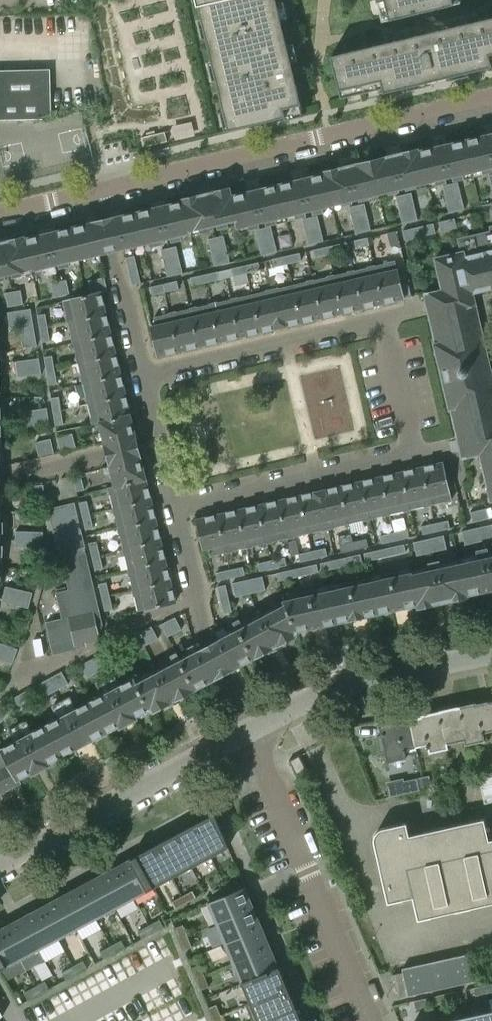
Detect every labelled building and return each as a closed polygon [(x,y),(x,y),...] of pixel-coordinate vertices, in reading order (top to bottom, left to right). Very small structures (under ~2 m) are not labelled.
[(217,132),(228,129),(228,131),(286,117),(285,116),(383,92),(383,93),(408,87),(425,82),(425,83),(450,77),(467,72),(467,73),(491,67),(491,66),(491,0),(185,0),(217,132)] [(0,70),(0,120),(51,119),(50,69),(0,70)] [(166,128),(142,134),(144,144),(168,138),(166,128)] [(491,166),(491,155),(487,134),(464,140),(471,171),(482,169),(483,173),(491,171),(491,167),(491,166)] [(462,174),(471,171),(464,140),(440,146),(448,177),(452,176),(453,180),(462,178),(462,174)] [(440,146),(418,151),(425,182),(435,180),(436,184),(445,182),(444,178),(448,177),(440,146)] [(424,183),(425,182),(418,151),(418,149),(393,155),(401,186),(406,185),(406,189),(415,187),(414,183),(424,181),(424,183)] [(393,155),(372,160),(379,191),(388,189),(389,193),(398,191),(397,187),(401,186),(393,155)] [(372,160),(347,166),(355,197),(359,196),(359,200),(368,198),(367,194),(379,191),(372,160)] [(347,166),(323,171),(323,174),(331,205),(332,205),(332,203),(342,201),(342,204),(351,202),(350,198),(355,197),(347,166)] [(323,174),(301,179),(308,210),(312,209),(313,213),(322,211),(321,207),(331,205),(323,174)] [(301,179),(277,184),(284,216),(295,214),(296,218),(305,215),(304,211),(308,210),(301,179)] [(456,210),(464,209),(458,182),(450,183),(456,210)] [(456,210),(450,183),(442,185),(448,212),(456,210)] [(277,184),(255,190),(261,222),(266,221),(266,225),(275,222),(274,219),(284,216),(277,184)] [(229,188),(206,193),(213,225),(217,224),(218,228),(227,226),(226,222),(236,220),(238,227),(231,195),(229,188)] [(255,190),(231,195),(238,227),(248,225),(249,229),(258,227),(257,223),(261,222),(255,190)] [(409,221),(417,219),(411,192),(403,194),(409,221)] [(206,193),(183,199),(190,232),(191,232),(190,230),(200,228),(201,232),(209,230),(209,226),(213,225),(206,193)] [(409,221),(403,194),(396,196),(402,223),(409,221)] [(182,201),(160,206),(167,238),(171,237),(172,241),(180,239),(179,235),(190,232),(183,199),(182,199),(182,201)] [(363,232),(370,230),(364,203),(357,205),(363,232)] [(363,232),(357,205),(349,207),(355,234),(363,232)] [(160,206),(135,212),(143,243),(154,241),(155,245),(163,243),(162,239),(167,238),(160,206)] [(109,219),(103,220),(111,251),(117,250),(118,249),(123,248),(125,255),(133,253),(131,246),(143,243),(135,212),(119,216),(110,218),(109,219)] [(316,242),(323,241),(317,215),(310,217),(316,242)] [(316,242),(310,217),(302,219),(308,244),(316,242)] [(446,220),(448,230),(456,228),(454,218),(446,220)] [(87,224),(70,228),(78,259),(91,256),(93,263),(100,261),(98,254),(103,253),(104,253),(111,251),(103,220),(97,221),(96,222),(87,224)] [(441,231),(448,230),(446,220),(438,222),(441,231)] [(425,225),(427,234),(435,233),(433,223),(425,225)] [(420,236),(427,234),(425,225),(418,226),(420,236)] [(268,253),(277,251),(270,226),(262,228),(268,253)] [(412,238),(420,236),(418,226),(410,228),(412,238)] [(461,252),(462,252),(471,293),(472,292),(491,288),(491,226),(490,227),(491,231),(458,239),(461,252)] [(70,228),(47,233),(54,265),(59,263),(60,267),(69,265),(68,261),(78,259),(70,228)] [(268,253),(262,228),(255,230),(261,255),(268,253)] [(405,240),(412,238),(410,228),(403,230),(405,240)] [(398,244),(395,231),(387,233),(390,246),(398,244)] [(24,237),(31,270),(42,267),(43,272),(52,269),(51,265),(54,265),(47,233),(25,239),(24,237)] [(222,264),(230,262),(223,235),(216,237),(222,264)] [(24,237),(1,242),(8,273),(12,272),(13,277),(22,275),(21,270),(30,268),(31,270),(24,237)] [(222,264),(216,237),(208,239),(214,266),(222,264)] [(367,237),(354,240),(355,248),(369,245),(367,237)] [(0,242),(0,280),(5,279),(4,275),(8,273),(1,242),(0,242)] [(341,251),(340,243),(326,246),(328,254),(341,251)] [(175,274),(182,273),(176,246),(169,247),(175,274)] [(328,254),(326,246),(313,249),(314,258),(328,254)] [(175,274),(169,247),(160,249),(167,276),(175,274)] [(301,261),(299,252),(286,255),(288,263),(301,261)] [(475,304),(472,292),(471,293),(462,252),(461,252),(434,258),(442,290),(424,294),(429,315),(432,330),(478,319),(475,304)] [(131,285),(140,283),(134,255),(125,257),(131,285)] [(288,263),(286,255),(272,259),(274,267),(288,263)] [(374,265),(373,265),(383,303),(404,299),(400,281),(399,281),(396,269),(394,260),(387,262),(388,263),(375,266),(374,265)] [(260,270),(258,262),(246,265),(248,273),(260,270)] [(248,273),(246,265),(231,268),(233,276),(248,273)] [(354,270),(363,308),(383,303),(373,265),(367,267),(368,267),(354,270)] [(343,313),(363,308),(354,270),(347,271),(347,272),(334,275),(336,283),(343,313)] [(219,279),(217,271),(204,274),(206,282),(219,279)] [(206,282),(204,274),(190,277),(192,285),(206,282)] [(323,317),(343,313),(336,283),(334,275),(334,274),(326,276),(327,277),(314,280),(314,281),(323,317)] [(88,280),(90,294),(107,290),(104,277),(88,280)] [(61,295),(70,293),(66,279),(58,281),(61,295)] [(302,322),(323,317),(314,281),(314,280),(313,279),(306,281),(306,282),(293,285),(302,322)] [(408,279),(400,281),(404,299),(413,297),(408,279)] [(178,289),(176,280),(164,283),(166,291),(178,289)] [(61,295),(58,281),(50,283),(54,297),(61,295)] [(166,291),(164,283),(149,286),(151,294),(166,291)] [(282,327),(302,322),(293,285),(278,288),(278,287),(273,288),(282,327)] [(262,332),(282,327),(273,288),(265,290),(266,291),(253,294),(262,332)] [(16,305),(23,304),(20,290),(13,291),(16,305)] [(71,299),(63,301),(67,315),(65,316),(67,321),(105,312),(101,292),(108,291),(107,290),(90,294),(71,299)] [(16,305),(13,291),(5,292),(8,306),(16,305)] [(241,336),(262,332),(253,294),(238,298),(237,297),(232,298),(241,336)] [(220,341),(241,336),(232,298),(230,298),(231,299),(217,302),(211,303),(220,341)] [(201,346),(220,341),(211,303),(210,303),(210,304),(197,307),(196,306),(192,307),(201,346)] [(171,312),(180,350),(201,346),(192,307),(189,308),(190,309),(176,312),(176,311),(171,312)] [(31,308),(7,312),(10,326),(19,324),(22,347),(37,345),(31,308)] [(110,333),(105,312),(67,321),(67,323),(68,323),(71,336),(70,336),(72,342),(110,333)] [(157,356),(180,350),(171,312),(169,313),(154,317),(155,325),(151,326),(157,356)] [(45,313),(37,315),(39,328),(47,326),(45,313)] [(489,365),(478,319),(432,330),(436,343),(434,344),(441,376),(489,365)] [(50,341),(47,326),(39,328),(42,342),(50,341)] [(77,362),(115,353),(110,333),(72,342),(72,343),(73,343),(76,356),(75,356),(77,362)] [(120,373),(115,353),(77,362),(77,363),(78,363),(81,377),(80,377),(82,383),(120,373)] [(52,356),(44,357),(46,370),(54,368),(52,356)] [(11,362),(12,369),(40,366),(39,358),(11,362)] [(489,365),(441,376),(449,409),(451,408),(454,422),(491,413),(491,379),(489,365)] [(40,366),(12,369),(14,377),(41,374),(40,366)] [(57,383),(54,368),(46,370),(49,384),(57,383)] [(87,403),(125,394),(120,373),(82,383),(82,384),(83,384),(86,397),(85,397),(87,403)] [(130,414),(125,394),(87,403),(87,404),(88,404),(91,417),(90,417),(92,424),(130,414)] [(59,396),(50,398),(53,411),(61,409),(59,396)] [(48,415),(47,407),(19,412),(21,420),(48,415)] [(63,424),(61,409),(53,411),(55,425),(63,424)] [(454,422),(458,443),(462,458),(479,454),(491,501),(491,500),(491,413),(454,422)] [(104,442),(104,443),(107,454),(138,447),(130,414),(92,424),(92,425),(99,423),(102,434),(94,436),(96,444),(104,442)] [(22,427),(49,423),(48,415),(21,420),(22,427)] [(72,433),(57,437),(60,451),(76,447),(72,433)] [(38,456),(54,452),(50,438),(35,442),(38,456)] [(145,478),(138,447),(107,454),(109,467),(102,468),(104,477),(112,475),(114,486),(145,478)] [(421,467),(430,505),(431,505),(430,504),(444,501),(444,502),(451,501),(447,485),(442,462),(421,467)] [(409,510),(430,505),(421,467),(400,472),(409,510)] [(403,512),(409,510),(400,472),(380,477),(389,515),(390,515),(390,514),(403,511),(403,512)] [(73,477),(76,491),(84,489),(81,476),(73,477)] [(383,516),(389,515),(380,477),(360,481),(368,520),(369,519),(383,516)] [(145,478),(114,486),(107,488),(109,495),(110,495),(113,508),(120,506),(151,499),(145,478)] [(362,521),(368,520),(360,481),(339,486),(348,524),(362,520),(362,521)] [(36,499),(44,498),(43,484),(35,485),(36,499)] [(334,527),(348,524),(339,486),(320,491),(328,529),(335,528),(334,527)] [(322,531),(328,529),(320,491),(299,496),(308,533),(321,530),(322,531)] [(294,536),(308,533),(299,496),(278,500),(286,538),(287,539),(293,537),(294,536)] [(155,519),(151,499),(120,506),(113,508),(112,508),(114,515),(115,515),(118,528),(155,519)] [(87,500),(79,502),(82,515),(90,513),(87,500)] [(273,541),(286,538),(278,500),(258,505),(266,543),(273,542),(273,541)] [(85,548),(74,502),(47,509),(58,554),(58,555),(85,548)] [(253,546),(266,543),(258,505),(237,510),(245,547),(246,547),(246,548),(253,547),(253,546)] [(486,508),(478,510),(480,520),(488,518),(486,508)] [(217,514),(226,553),(232,551),(233,550),(245,547),(237,510),(217,514)] [(480,520),(478,510),(470,512),(472,521),(480,520)] [(93,527),(90,513),(82,515),(85,529),(93,527)] [(226,553),(217,514),(197,519),(203,549),(208,548),(210,556),(225,552),(226,553)] [(155,519),(118,528),(117,529),(119,535),(120,535),(123,548),(160,539),(155,519)] [(448,520),(434,523),(436,531),(450,528),(448,520)] [(434,523),(421,526),(423,534),(436,531),(434,523)] [(491,524),(477,527),(480,541),(491,539),(491,525),(491,524)] [(480,541),(477,527),(461,531),(464,545),(480,541)] [(407,529),(393,532),(395,540),(409,537),(407,529)] [(43,539),(43,532),(15,531),(15,539),(43,539)] [(382,543),(395,540),(393,532),(380,535),(382,543)] [(447,549),(443,535),(429,538),(432,552),(447,549)] [(366,538),(352,542),(354,550),(368,546),(366,538)] [(432,552),(429,538),(413,542),(416,556),(432,552)] [(43,539),(15,539),(15,546),(43,547),(43,539)] [(165,559),(160,539),(123,548),(123,549),(122,549),(124,556),(125,556),(127,568),(165,559)] [(96,541),(88,543),(91,556),(99,554),(96,541)] [(352,542),(339,545),(341,552),(354,550),(352,542)] [(404,544),(363,553),(365,561),(405,552),(404,544)] [(325,548),(312,551),(314,559),(327,556),(325,548)] [(491,589),(491,557),(488,558),(486,549),(482,550),(491,589)] [(466,595),(491,589),(482,550),(477,551),(479,560),(459,564),(466,595)] [(300,562),(314,559),(312,551),(298,554),(300,562)] [(46,622),(53,654),(54,654),(77,649),(76,645),(99,639),(97,629),(103,627),(85,552),(61,558),(68,590),(55,593),(62,618),(46,622)] [(62,568),(58,555),(58,554),(50,556),(53,569),(62,568)] [(103,568),(99,554),(91,556),(95,570),(103,568)] [(360,554),(320,563),(321,571),(362,562),(360,554)] [(284,557),(270,560),(272,568),(286,565),(284,557)] [(165,559),(127,568),(128,569),(127,569),(128,576),(129,576),(132,588),(139,586),(170,579),(165,559)] [(259,571),(272,568),(270,560),(257,563),(259,571)] [(467,596),(466,595),(459,564),(440,569),(438,561),(434,562),(442,602),(467,596)] [(411,573),(410,573),(417,604),(418,607),(442,602),(434,562),(428,563),(430,571),(411,575),(411,573)] [(316,564),(276,573),(278,581),(318,572),(316,564)] [(230,569),(231,577),(244,574),(243,566),(230,569)] [(215,573),(217,580),(231,577),(230,569),(215,573)] [(381,580),(370,582),(377,613),(417,604),(410,573),(399,576),(398,571),(381,575),(381,580)] [(262,576),(247,579),(250,593),(265,590),(262,576)] [(175,602),(170,579),(139,586),(132,588),(133,589),(132,590),(133,597),(134,596),(138,611),(146,609),(175,602)] [(235,597),(250,593),(247,579),(232,583),(235,597)] [(341,589),(329,591),(336,622),(346,620),(377,613),(370,582),(358,585),(357,580),(340,584),(341,589)] [(106,582),(98,584),(101,595),(109,594),(106,582)] [(232,612),(225,584),(217,586),(223,613),(232,612)] [(5,586),(3,593),(30,600),(32,593),(5,586)] [(301,597),(286,601),(296,632),(296,631),(316,627),(336,622),(329,591),(317,594),(316,589),(300,593),(301,597)] [(28,608),(30,600),(3,593),(1,601),(28,608)] [(109,594),(101,595),(104,611),(113,609),(109,594)] [(278,608),(260,618),(277,649),(285,644),(283,642),(294,636),(296,632),(286,601),(284,601),(276,605),(278,608)] [(175,617),(160,624),(167,637),(181,630),(175,617)] [(238,620),(234,623),(237,630),(238,630),(253,658),(267,651),(268,653),(277,649),(260,618),(242,627),(238,620)] [(158,639),(151,626),(137,634),(144,646),(158,639)] [(214,642),(208,645),(224,674),(229,671),(232,669),(234,668),(239,666),(253,658),(238,630),(237,630),(227,636),(223,629),(216,632),(220,639),(217,641),(214,642)] [(144,646),(137,634),(124,641),(130,653),(144,646)] [(17,649),(0,643),(0,652),(14,658),(17,649)] [(176,653),(175,654),(194,690),(209,682),(213,679),(215,678),(218,677),(224,674),(208,645),(203,648),(200,650),(198,651),(194,643),(185,648),(189,656),(180,661),(176,653)] [(114,663),(108,650),(93,658),(99,671),(114,663)] [(0,652),(0,659),(12,664),(14,658),(0,652)] [(175,663),(157,673),(174,704),(182,699),(181,697),(194,690),(175,654),(171,655),(175,663)] [(99,671),(93,658),(80,665),(87,677),(99,671)] [(68,684),(61,671),(47,679),(54,692),(68,684)] [(136,674),(131,677),(133,680),(147,710),(148,710),(153,711),(164,705),(166,708),(174,704),(157,673),(140,682),(136,674)] [(112,675),(104,679),(127,724),(136,719),(135,717),(147,710),(133,680),(119,687),(112,675)] [(54,692),(47,679),(34,686),(41,699),(54,692)] [(102,696),(88,703),(104,734),(119,726),(120,727),(127,724),(104,679),(95,683),(102,696)] [(26,691),(13,698),(18,705),(30,698),(26,691)] [(69,699),(60,703),(81,745),(104,734),(88,703),(76,710),(69,699)] [(491,730),(491,706),(491,701),(475,705),(475,704),(473,704),(472,701),(459,704),(459,707),(457,708),(457,707),(447,709),(439,711),(440,711),(438,712),(437,709),(423,712),(424,715),(421,715),(422,717),(413,719),(419,746),(427,744),(428,747),(430,752),(447,748),(446,743),(454,741),(464,739),(465,744),(483,740),(482,735),(483,735),(482,732),(491,730)] [(59,719),(45,726),(61,756),(81,745),(60,703),(53,707),(59,719)] [(0,710),(0,722),(1,723),(10,712),(3,706),(0,710)] [(404,749),(419,746),(413,719),(397,722),(397,721),(395,722),(394,719),(380,722),(381,724),(379,725),(381,735),(377,736),(376,737),(379,751),(381,752),(385,751),(387,761),(405,757),(404,752),(405,752),(404,749)] [(25,721),(17,725),(40,770),(49,765),(48,763),(61,756),(45,726),(32,733),(25,721)] [(15,742),(1,750),(18,783),(20,782),(18,779),(31,773),(32,774),(40,770),(17,725),(9,730),(15,742)] [(18,783),(1,750),(0,750),(0,793),(18,783)] [(307,770),(299,755),(288,761),(296,775),(307,770)] [(487,773),(478,776),(481,790),(491,788),(491,772),(487,773)] [(416,780),(399,783),(401,792),(419,788),(419,789),(424,788),(422,778),(416,779),(416,780)] [(481,790),(484,804),(491,802),(491,788),(481,790)] [(214,814),(193,825),(210,857),(228,848),(227,845),(214,814)] [(422,919),(431,917),(455,911),(455,912),(470,908),(491,903),(491,839),(488,840),(484,819),(409,835),(406,823),(383,828),(380,829),(377,831),(375,834),(374,836),(373,839),(374,842),(387,903),(403,900),(403,899),(412,898),(418,920),(422,919)] [(193,825),(174,836),(191,867),(210,857),(193,825)] [(174,836),(155,846),(172,878),(191,867),(174,836)] [(155,846),(136,856),(153,888),(172,878),(155,846)] [(136,856),(117,866),(134,898),(153,888),(136,856)] [(117,866),(98,877),(115,908),(134,898),(117,866)] [(98,877),(79,887),(96,919),(115,908),(98,877)] [(236,881),(226,885),(229,893),(239,888),(236,881)] [(226,885),(215,890),(218,897),(229,893),(226,885)] [(79,887),(60,897),(77,929),(96,919),(79,887)] [(245,887),(208,903),(217,924),(253,908),(245,887)] [(192,890),(182,896),(186,903),(196,898),(192,890)] [(182,896),(172,902),(175,909),(186,903),(182,896)] [(60,897),(41,907),(58,939),(77,929),(60,897)] [(41,907),(22,918),(39,949),(58,939),(41,907)] [(253,908),(217,924),(225,944),(262,928),(253,908)] [(22,918),(3,928),(20,960),(39,949),(22,918)] [(159,920),(148,925),(152,932),(163,927),(159,920)] [(183,924),(175,927),(180,938),(187,935),(183,924)] [(148,925),(138,931),(142,938),(152,932),(148,925)] [(0,929),(0,970),(20,960),(3,928),(0,929)] [(262,928),(225,944),(233,964),(270,948),(262,928)] [(187,935),(180,938),(184,949),(192,946),(187,935)] [(121,940),(111,946),(114,953),(125,948),(121,940)] [(111,946),(100,952),(104,959),(114,953),(111,946)] [(270,948),(233,964),(242,984),(278,968),(270,948)] [(407,994),(475,979),(469,951),(401,966),(401,968),(407,994)] [(83,961),(72,966),(76,973),(87,968),(83,961)] [(200,964),(192,967),(197,978),(204,975),(200,964)] [(72,966),(62,972),(66,979),(76,973),(72,966)] [(278,968),(242,984),(249,1002),(250,1003),(287,988),(278,968)] [(402,973),(393,975),(398,998),(408,996),(402,973)] [(204,975),(197,978),(201,989),(209,986),(204,975)] [(44,981),(34,987),(38,994),(48,988),(44,981)] [(485,985),(473,988),(475,996),(487,993),(485,985)] [(34,987),(24,992),(28,999),(38,994),(34,987)] [(245,1004),(252,1020),(264,1020),(295,1008),(287,988),(250,1003),(249,1002),(245,1004)] [(457,991),(445,994),(447,1002),(459,999),(457,991)] [(445,994),(434,996),(435,1004),(447,1002),(445,994)] [(425,998),(414,1001),(415,1009),(427,1006),(425,998)] [(216,1004),(209,1007),(213,1018),(221,1015),(216,1004)] [(264,1020),(301,1020),(295,1008),(264,1020)] [(471,1015),(472,1020),(491,1020),(491,1016),(491,1011),(471,1015)]
